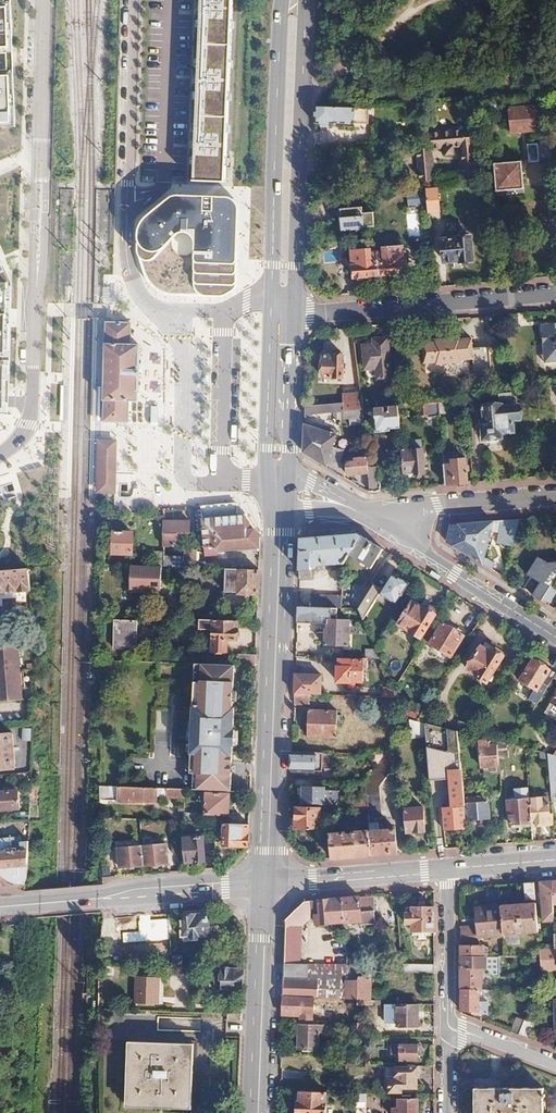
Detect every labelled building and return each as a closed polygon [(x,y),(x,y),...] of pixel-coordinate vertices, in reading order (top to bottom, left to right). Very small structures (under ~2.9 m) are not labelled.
[(195,181),(226,182),(233,0),(202,0),(195,181)] [(0,6),(0,46),(9,45),(7,6),(0,6)] [(0,74),(0,122),(12,121),(10,74),(0,74)] [(544,105),(509,108),(511,133),(537,131),(536,115),(545,115),(544,105)] [(335,108),(316,106),(316,123),(335,125),(354,126),(355,109),(335,108)] [(460,132),(432,134),(433,149),(433,150),(447,149),(447,157),(456,156),(455,149),(461,148),(462,177),(474,176),(472,132),(464,132),(460,132)] [(368,137),(343,139),(344,148),(369,145),(368,137)] [(551,143),(527,145),(529,162),(552,160),(551,143)] [(433,149),(423,150),(425,182),(435,182),(433,150),(433,149)] [(522,161),(495,163),(497,189),(524,187),(522,161)] [(437,189),(426,190),(427,204),(428,213),(439,212),(437,189)] [(426,190),(407,191),(408,206),(427,204),(426,190)] [(233,198),(227,196),(226,196),(176,195),(170,198),(161,205),(147,217),(142,223),(139,232),(138,242),(138,249),(139,255),(140,260),(141,265),(145,275),(147,280),(150,284),(154,288),(160,292),(166,294),(202,295),(222,296),(226,295),(233,291),(236,288),(238,283),(240,210),(239,205),(237,201),(233,198)] [(371,205),(355,205),(355,222),(371,222),(371,205)] [(408,236),(419,236),(418,215),(408,215),(408,236)] [(457,238),(442,239),(444,261),(459,259),(459,261),(473,259),(471,236),(457,237),(457,238)] [(384,252),(377,253),(379,275),(405,273),(403,246),(384,248),(384,252)] [(371,249),(352,251),(354,277),(379,275),(377,253),(371,253),(371,249)] [(10,284),(0,261),(0,308),(9,308),(10,284)] [(106,322),(103,421),(116,422),(128,422),(128,401),(137,401),(139,345),(130,344),(131,323),(113,322),(106,322)] [(544,334),(545,345),(546,364),(555,363),(555,325),(550,326),(551,334),(544,334)] [(550,326),(543,326),(544,334),(551,334),(550,326)] [(5,408),(8,327),(0,327),(0,408),(5,408)] [(436,343),(424,344),(426,364),(438,363),(439,366),(464,363),(463,361),(475,360),(475,365),(491,364),(489,347),(474,349),(473,339),(462,340),(461,337),(453,338),(445,339),(435,340),(436,343)] [(378,346),(362,348),(364,371),(377,370),(378,381),(392,380),(388,340),(378,341),(378,346)] [(345,357),(324,357),(323,378),(344,379),(345,357)] [(491,364),(475,365),(476,374),(491,373),(491,364)] [(500,405),(485,407),(486,421),(483,422),(484,441),(502,439),(502,434),(515,433),(514,421),(521,421),(520,406),(513,407),(512,392),(499,393),(500,405)] [(360,397),(343,398),(344,403),(344,411),(362,410),(360,397)] [(344,403),(305,406),(304,414),(304,415),(344,411),(344,403)] [(439,403),(421,405),(422,418),(440,417),(439,403)] [(363,410),(364,418),(365,426),(375,425),(376,433),(390,432),(390,429),(401,429),(399,407),(363,410)] [(362,410),(344,411),(345,420),(364,418),(363,410),(362,410)] [(312,427),(304,426),(303,453),(343,477),(343,463),(341,462),(344,453),(332,449),(338,432),(313,424),(312,427)] [(98,491),(114,491),(114,474),(115,458),(115,442),(100,442),(98,491)] [(409,452),(403,452),(405,475),(411,475),(411,479),(422,478),(420,447),(408,448),(409,452)] [(454,452),(443,453),(445,485),(467,483),(465,458),(455,459),(454,452)] [(353,462),(347,463),(348,475),(368,474),(368,467),(367,458),(353,460),(353,462)] [(368,467),(368,474),(370,492),(380,491),(379,479),(381,479),(380,467),(368,467)] [(236,503),(201,506),(205,554),(218,553),(217,551),(259,547),(259,535),(245,514),(237,515),(236,503)] [(520,520),(501,522),(497,536),(514,541),(520,520)] [(189,522),(164,521),(163,546),(176,546),(176,534),(189,534),(189,522)] [(498,522),(450,526),(446,541),(485,566),(493,530),(497,531),(498,522)] [(126,532),(114,532),(113,554),(133,554),(134,534),(126,533),(126,532)] [(357,533),(300,538),(298,579),(311,579),(312,568),(342,564),(348,556),(361,536),(357,533)] [(382,549),(361,536),(348,556),(370,570),(382,549)] [(197,542),(184,543),(183,561),(196,561),(197,542)] [(163,552),(153,552),(153,566),(163,567),(163,552)] [(165,556),(166,566),(183,565),(183,556),(165,556)] [(555,579),(555,578),(555,562),(546,563),(537,557),(526,575),(541,583),(550,589),(555,579)] [(181,567),(164,567),(163,581),(172,582),(172,575),(181,575),(181,567)] [(0,572),(0,590),(11,589),(11,593),(31,592),(29,569),(0,572)] [(258,570),(238,570),(237,594),(257,594),(258,570)] [(398,579),(392,576),(380,594),(396,605),(409,584),(398,578),(398,579)] [(550,589),(542,601),(549,605),(555,594),(555,580),(555,579),(550,589)] [(550,589),(541,583),(533,595),(542,601),(550,589)] [(118,588),(118,604),(134,604),(134,588),(118,588)] [(375,600),(367,595),(358,610),(363,620),(375,600)] [(342,599),(311,599),(311,608),(342,609),(342,599)] [(425,610),(412,602),(399,624),(422,638),(436,615),(435,614),(437,612),(429,607),(428,608),(426,607),(425,610)] [(237,640),(238,621),(229,621),(214,620),(199,620),(199,629),(213,630),(212,652),(228,652),(228,639),(237,640)] [(138,622),(116,621),(115,649),(137,650),(138,622)] [(328,631),(326,631),(325,647),(348,648),(349,622),(329,621),(328,631)] [(464,636),(444,623),(431,644),(451,657),(464,636)] [(482,647),(482,646),(467,669),(488,683),(504,658),(494,651),(496,648),(486,642),(482,647)] [(0,702),(25,700),(20,645),(0,647),(0,698),(0,702)] [(255,656),(238,655),(238,665),(255,666),(255,656)] [(341,667),(339,667),(338,684),(351,684),(350,689),(356,689),(356,685),(364,685),(365,668),(369,668),(369,660),(365,659),(363,659),(363,662),(341,662),(341,667)] [(555,674),(533,660),(521,680),(543,694),(555,674)] [(232,708),(234,665),(201,664),(194,663),(193,681),(193,698),(195,698),(195,711),(192,711),(191,749),(195,749),(195,758),(190,758),(190,774),(193,774),(193,790),(231,791),(233,745),(235,746),(235,730),(233,730),(234,708),(232,708)] [(295,673),(294,694),(324,695),(324,674),(295,673)] [(395,689),(384,689),(384,699),(399,700),(395,689)] [(535,690),(530,700),(539,704),(543,694),(535,690)] [(311,696),(294,696),(294,706),(310,706),(311,696)] [(338,712),(310,711),(309,738),(337,739),(338,712)] [(416,722),(408,720),(410,739),(426,739),(425,724),(416,722)] [(475,726),(458,722),(456,732),(469,735),(475,726)] [(425,724),(426,739),(429,780),(449,778),(462,777),(458,733),(425,724)] [(22,737),(24,737),(23,773),(32,773),(33,725),(22,726),(22,737)] [(479,731),(475,726),(469,735),(475,737),(479,731)] [(0,734),(0,770),(16,769),(13,733),(0,734)] [(383,756),(364,783),(366,802),(367,811),(368,825),(375,825),(375,819),(382,819),(380,787),(388,775),(397,774),(395,740),(383,756)] [(489,741),(474,742),(477,771),(491,770),(491,766),(499,766),(498,758),(497,745),(489,746),(489,741)] [(497,742),(497,745),(498,758),(508,757),(507,744),(497,742)] [(315,754),(292,753),(292,773),(315,774),(315,754)] [(548,758),(551,795),(555,795),(555,756),(553,755),(547,754),(548,758)] [(462,777),(449,778),(452,807),(442,808),(444,830),(466,829),(462,786),(462,777)] [(185,790),(101,787),(101,802),(157,804),(156,798),(184,799),(185,790)] [(326,788),(303,787),(302,805),(325,805),(326,788)] [(19,792),(1,792),(2,811),(20,810),(19,792)] [(229,795),(207,795),(206,814),(229,815),(229,795)] [(487,798),(467,800),(469,820),(489,819),(487,798)] [(548,798),(529,799),(531,823),(532,827),(554,826),(553,814),(550,815),(548,798)] [(529,799),(508,800),(510,824),(531,823),(529,799)] [(366,802),(345,803),(345,812),(367,811),(366,802)] [(424,808),(406,810),(408,830),(416,829),(416,832),(426,831),(424,808)] [(321,810),(297,809),(297,832),(321,830),(321,810)] [(199,814),(184,814),(183,822),(197,823),(200,823),(199,814)] [(348,823),(341,817),(331,828),(335,832),(339,827),(341,829),(348,823)] [(183,822),(181,822),(182,831),(197,831),(197,823),(183,822)] [(221,832),(225,832),(224,845),(249,846),(250,825),(221,824),(221,832)] [(395,830),(369,832),(371,855),(397,853),(395,830)] [(348,834),(331,835),(332,859),(371,855),(369,832),(353,834),(354,836),(348,836),(348,834)] [(0,839),(0,868),(1,876),(5,882),(10,885),(24,885),(28,879),(29,841),(20,842),(20,837),(0,839)] [(203,838),(183,839),(185,864),(205,862),(203,838)] [(166,845),(142,846),(144,867),(167,865),(166,845)] [(142,846),(119,848),(121,868),(144,867),(142,846)] [(552,881),(540,882),(543,922),(554,921),(553,905),(552,881)] [(534,883),(524,884),(525,901),(535,900),(534,883)] [(360,897),(342,899),(344,923),(362,922),(360,897)] [(305,902),(286,921),(283,997),(302,998),(346,1000),(347,982),(348,982),(347,965),(344,923),(342,899),(320,901),(321,911),(311,912),(311,902),(305,902)] [(320,901),(311,902),(311,912),(321,911),(320,901)] [(501,906),(475,908),(478,936),(479,936),(479,937),(504,935),(538,932),(536,903),(501,906)] [(434,909),(406,909),(406,925),(413,925),(413,932),(434,932),(434,909)] [(183,929),(181,929),(182,938),(191,938),(191,940),(202,939),(202,935),(207,935),(206,928),(210,927),(209,916),(182,918),(183,929)] [(112,928),(103,927),(102,946),(111,946),(112,928)] [(474,928),(461,928),(461,956),(485,956),(505,956),(505,948),(489,948),(489,954),(483,954),(483,946),(479,946),(479,937),(479,936),(478,936),(474,936),(474,928)] [(554,933),(538,934),(540,949),(546,949),(547,949),(554,948),(554,934),(554,933)] [(485,956),(461,956),(461,968),(481,968),(484,968),(485,956)] [(347,965),(348,982),(355,982),(358,982),(358,973),(358,965),(347,965)] [(434,966),(402,966),(402,974),(434,975),(434,966)] [(481,968),(461,968),(461,989),(479,990),(481,990),(481,968)] [(243,972),(216,971),(215,989),(231,990),(231,993),(236,993),(237,987),(240,987),(240,984),(243,984),(243,972)] [(358,973),(358,982),(358,1000),(358,1006),(372,1006),(372,1002),(370,1002),(370,980),(364,980),(364,973),(358,973)] [(160,978),(137,978),(136,1004),(159,1005),(160,978)] [(539,980),(533,978),(527,993),(534,994),(539,980)] [(348,982),(347,982),(346,1000),(349,1000),(358,1000),(358,982),(355,982),(348,982)] [(479,990),(461,989),(461,1011),(471,1011),(471,1014),(488,1014),(488,1002),(479,1002),(479,990)] [(302,998),(283,997),(282,1015),(302,1016),(302,1006),(302,998)] [(416,997),(399,997),(399,1005),(416,1005),(416,997)] [(358,1000),(349,1000),(349,1014),(357,1014),(358,1006),(358,1000)] [(399,1005),(398,1005),(398,1027),(418,1027),(419,1005),(416,1005),(399,1005)] [(310,1007),(302,1006),(302,1016),(310,1016),(310,1007)] [(125,1011),(115,1010),(114,1023),(125,1024),(125,1011)] [(523,1021),(516,1019),(511,1032),(518,1035),(523,1021)] [(357,1024),(357,1027),(357,1039),(373,1039),(373,1024),(357,1024)] [(324,1026),(300,1025),(299,1049),(305,1050),(305,1053),(321,1053),(321,1046),(320,1046),(320,1034),(324,1034),(324,1026)] [(407,1039),(392,1039),(392,1055),(398,1055),(398,1062),(418,1062),(418,1055),(421,1055),(421,1046),(407,1046),(407,1039)] [(136,1054),(131,1054),(129,1097),(134,1097),(134,1105),(186,1107),(186,1099),(190,1099),(192,1056),(188,1056),(188,1047),(136,1045),(136,1054)] [(395,1077),(399,1077),(399,1089),(418,1089),(418,1078),(419,1078),(419,1067),(395,1067),(395,1077)] [(477,1089),(477,1112),(545,1112),(545,1099),(547,1099),(547,1095),(545,1095),(545,1089),(477,1089)] [(299,1103),(298,1112),(326,1112),(327,1093),(301,1092),(301,1103),(299,1103)] [(399,1101),(399,1112),(418,1112),(418,1101),(399,1101)]
